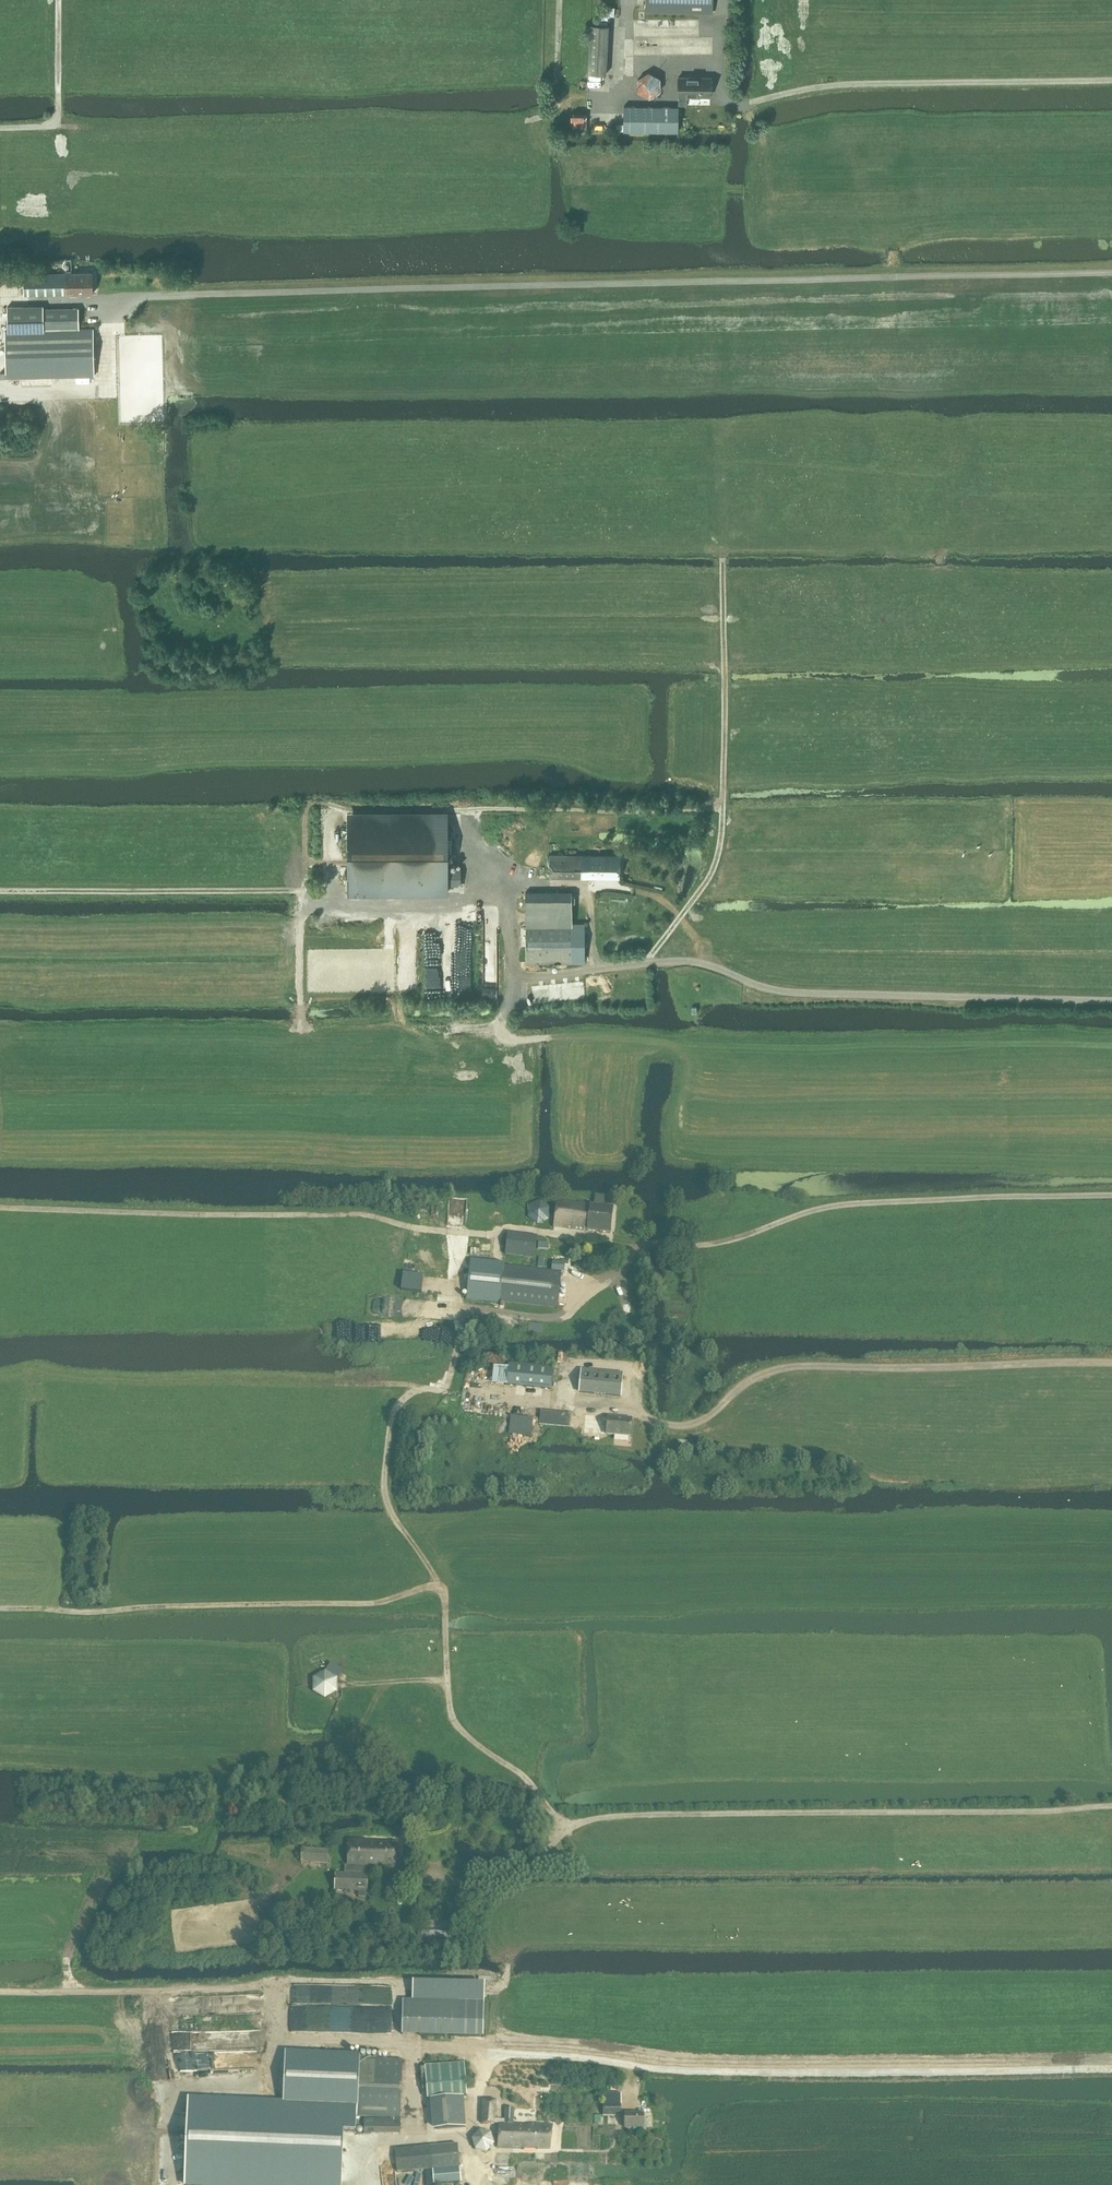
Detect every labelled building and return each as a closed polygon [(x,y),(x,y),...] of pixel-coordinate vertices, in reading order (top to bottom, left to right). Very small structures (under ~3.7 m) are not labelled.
[(713,0),(647,0),(647,13),(713,13),(713,1),(713,0)] [(606,74),(609,26),(590,25),(587,73),(606,74)] [(661,91),(660,78),(649,72),(638,79),(638,92),(650,98),(661,91)] [(711,96),(711,78),(679,77),(679,95),(711,96)] [(615,129),(624,130),(670,130),(670,131),(678,131),(679,119),(678,119),(678,107),(625,106),(624,123),(614,124),(615,129)] [(72,273),(60,273),(24,274),(25,295),(67,294),(93,294),(93,272),(72,273)] [(8,331),(6,331),(7,378),(95,376),(94,329),(49,330),(49,328),(80,327),(79,308),(44,309),(43,306),(8,307),(8,331)] [(448,811),(347,812),(347,896),(448,895),(448,885),(460,885),(460,868),(448,868),(448,811)] [(619,878),(620,855),(549,855),(549,878),(619,878)] [(526,962),(585,961),(585,924),(572,924),(526,924),(526,962)] [(603,1207),(604,1196),(595,1195),(594,1206),(556,1201),(553,1227),(610,1234),(613,1208),(603,1207)] [(534,1258),(537,1237),(508,1233),(505,1255),(534,1258)] [(485,1260),(485,1242),(467,1242),(467,1260),(485,1260)] [(471,1262),(467,1299),(498,1303),(499,1301),(557,1307),(561,1273),(502,1267),(502,1266),(471,1262)] [(507,1386),(551,1390),(553,1368),(509,1364),(507,1386)] [(582,1371),(580,1393),(620,1397),(622,1375),(582,1371)] [(604,1431),(605,1417),(540,1411),(539,1425),(604,1431)] [(531,1438),(533,1420),(510,1417),(508,1435),(531,1438)] [(608,1418),(606,1435),(630,1437),(632,1420),(608,1418)] [(396,1869),(398,1843),(348,1840),(347,1866),(344,1866),(343,1874),(336,1874),(335,1890),(358,1891),(358,1897),(366,1897),(367,1875),(364,1875),(364,1867),(396,1869)] [(328,1864),(329,1851),(302,1849),(301,1862),(328,1864)] [(455,1927),(454,1945),(465,1945),(466,1926),(465,1926),(465,1923),(460,1923),(460,1925),(456,1925),(456,1927),(455,1927)] [(185,2184),(196,2184),(341,2184),(342,2168),(342,2148),(343,2133),(344,2133),(356,2133),(356,2120),(356,2117),(400,2119),(402,2060),(286,2055),(283,2104),(242,2102),(188,2100),(188,2112),(186,2161),(185,2184)] [(427,2099),(466,2097),(464,2064),(424,2066),(427,2099)] [(621,2116),(620,2104),(620,2094),(603,2094),(603,2105),(603,2116),(621,2116)] [(495,2117),(496,2101),(482,2101),(482,2125),(495,2125),(495,2124),(495,2117)] [(513,2124),(514,2109),(505,2109),(505,2120),(497,2120),(497,2117),(495,2117),(495,2124),(499,2124),(498,2149),(550,2150),(553,2126),(513,2124)] [(643,2129),(643,2114),(625,2114),(625,2129),(643,2129)] [(479,2131),(472,2139),(475,2151),(487,2153),(494,2144),(491,2133),(479,2131)] [(431,2147),(395,2151),(397,2172),(433,2169),(460,2166),(457,2144),(431,2147)] [(425,2171),(426,2184),(434,2184),(461,2182),(460,2166),(433,2169),(433,2170),(425,2171)]
